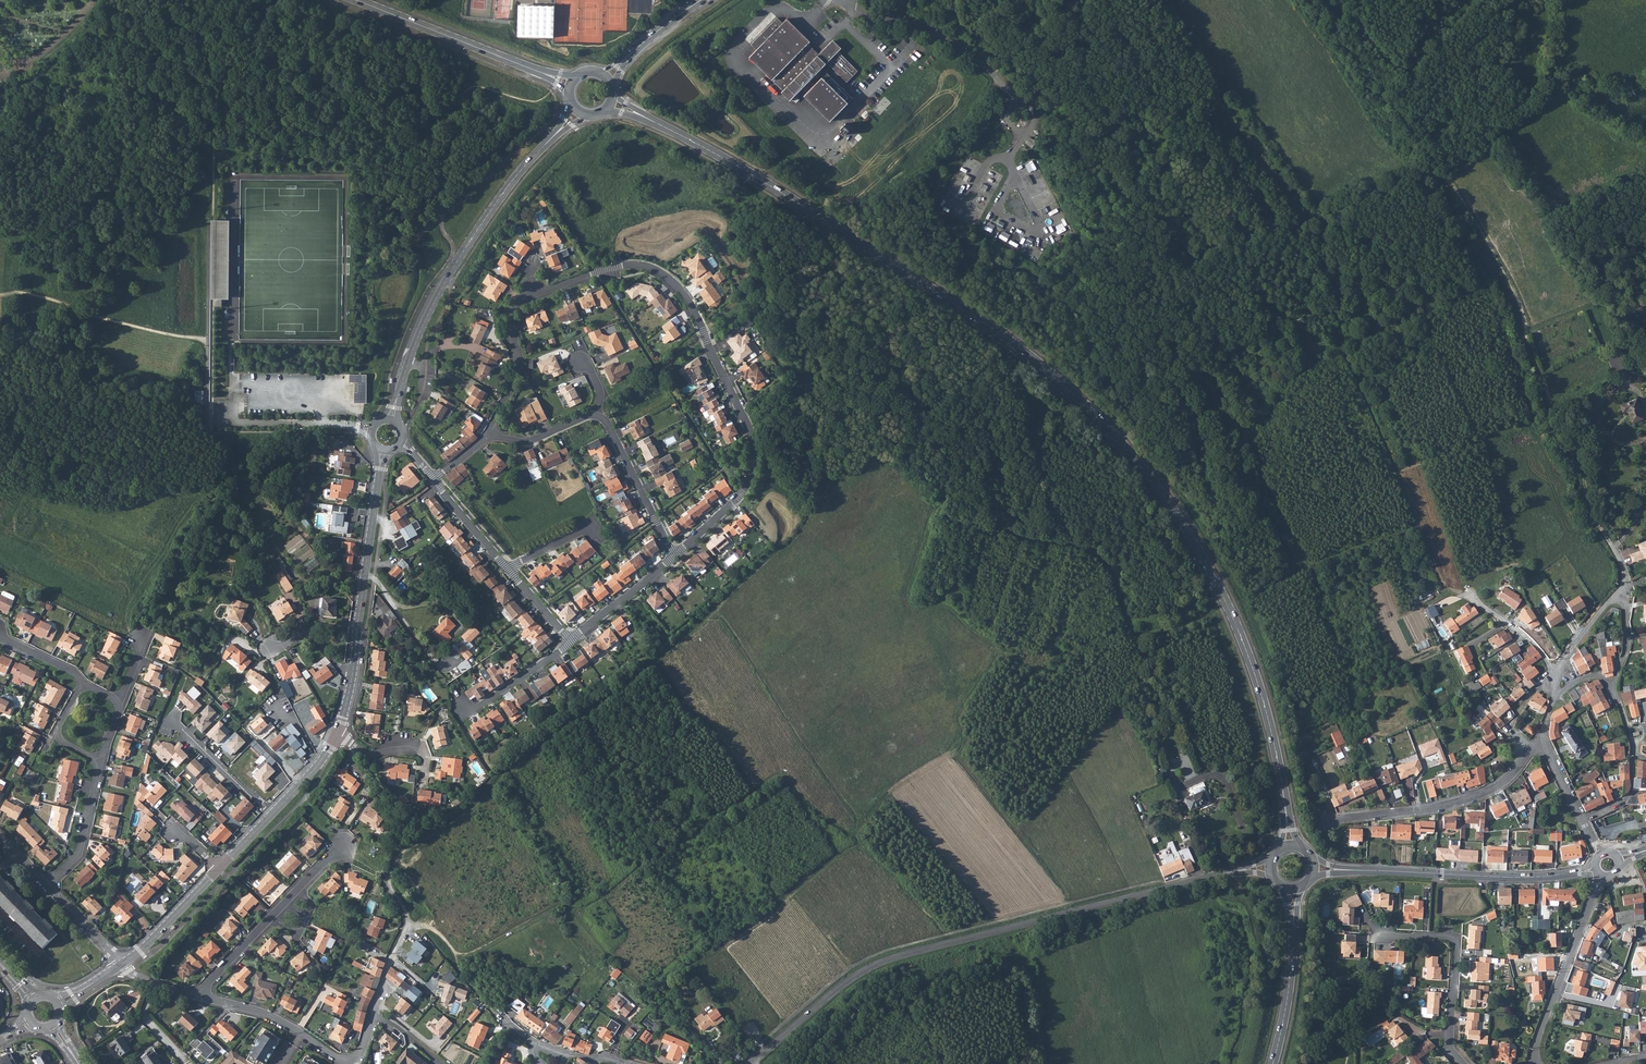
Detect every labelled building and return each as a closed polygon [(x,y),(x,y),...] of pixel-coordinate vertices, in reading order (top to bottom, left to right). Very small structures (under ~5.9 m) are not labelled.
[(777,17),(751,44),(756,50),(751,55),(774,78),(775,77),(776,78),(773,81),(793,100),(797,97),(795,95),(807,82),(812,87),(805,94),(831,120),(848,102),(847,102),(848,101),(848,102),(852,98),(827,72),(822,77),(823,77),(822,78),(822,77),(814,85),(810,80),(827,62),(847,82),(858,71),(838,51),(840,49),(831,41),(819,54),(809,44),(808,46),(806,45),(809,42),(786,19),(782,23),(777,17)] [(787,18),(786,19),(809,42),(810,41),(787,18)] [(751,55),(749,57),(772,80),(774,78),(751,55)] [(805,94),(804,95),(830,121),(831,120),(805,94)] [(861,106),(866,111),(875,101),(870,96),(861,106)] [(1029,137),(1025,143),(1032,148),(1036,142),(1029,137)] [(997,184),(1002,176),(995,172),(990,180),(997,184)] [(974,213),(970,220),(977,223),(981,216),(974,213)] [(223,222),(213,222),(212,307),(222,307),(222,295),(223,222)] [(538,231),(530,233),(532,240),(533,241),(540,238),(541,241),(544,240),(545,243),(541,244),(545,252),(555,249),(554,245),(555,243),(557,243),(559,244),(561,243),(562,241),(559,236),(558,237),(556,233),(555,233),(554,229),(544,233),(543,231),(539,233),(538,231)] [(533,241),(532,240),(524,243),(520,240),(514,250),(523,256),(528,248),(531,249),(535,247),(533,241)] [(566,248),(555,253),(561,267),(562,270),(567,267),(565,262),(563,261),(561,257),(568,254),(566,248)] [(711,276),(713,275),(708,268),(706,270),(700,260),(703,255),(698,252),(694,257),(691,259),(690,257),(685,260),(682,260),(681,265),(688,266),(690,268),(690,269),(692,269),(695,272),(694,275),(696,277),(692,281),(696,287),(700,284),(703,282),(707,279),(711,276)] [(555,253),(545,257),(548,265),(549,265),(550,266),(552,265),(554,269),(561,267),(557,258),(555,253)] [(509,277),(512,272),(514,269),(516,270),(522,261),(515,257),(510,264),(508,263),(511,259),(504,255),(499,262),(499,264),(503,267),(500,271),(509,277)] [(706,270),(708,268),(703,261),(705,257),(703,255),(700,260),(706,270)] [(713,275),(711,276),(715,280),(716,280),(718,283),(725,278),(719,270),(713,275)] [(507,285),(489,273),(484,282),(490,286),(488,289),(486,290),(483,295),(489,298),(491,298),(496,301),(499,295),(498,294),(501,290),(503,291),(507,285)] [(707,279),(703,282),(700,284),(703,288),(698,292),(701,296),(703,295),(704,296),(705,297),(706,298),(707,300),(705,302),(708,306),(709,305),(712,306),(715,306),(718,304),(720,300),(720,298),(707,279)] [(650,300),(659,294),(656,290),(652,285),(637,281),(626,289),(632,298),(639,293),(646,294),(650,300)] [(579,299),(583,308),(584,309),(600,303),(604,301),(607,306),(612,303),(605,293),(599,298),(597,293),(592,294),(591,292),(587,294),(588,296),(585,297),(585,296),(579,299)] [(666,299),(661,292),(659,294),(650,300),(647,302),(649,304),(653,302),(656,307),(658,305),(661,309),(660,310),(663,314),(662,315),(664,319),(677,309),(669,297),(666,299)] [(579,317),(574,303),(568,306),(568,307),(556,311),(560,322),(569,318),(570,320),(579,317)] [(539,327),(539,325),(542,324),(541,323),(549,320),(545,310),(528,317),(528,318),(528,320),(526,321),(530,331),(539,327)] [(678,323),(676,315),(670,320),(674,326),(678,323)] [(674,326),(670,320),(662,325),(667,332),(667,333),(664,335),(663,338),(666,341),(671,338),(672,339),(675,336),(676,338),(685,331),(685,327),(683,325),(678,328),(677,327),(675,327),(674,326)] [(477,323),(469,341),(479,345),(487,328),(477,323)] [(599,329),(588,333),(593,343),(601,346),(603,344),(609,355),(623,348),(616,332),(608,336),(605,335),(605,336),(601,334),(602,333),(599,329)] [(737,334),(726,342),(731,348),(732,347),(735,351),(734,355),(731,358),(736,365),(746,357),(747,354),(751,350),(748,345),(749,345),(746,341),(748,339),(745,335),(740,338),(737,334)] [(628,342),(632,349),(639,346),(634,339),(628,342)] [(476,374),(482,376),(483,373),(488,376),(493,365),(495,366),(497,362),(498,359),(500,360),(502,355),(493,352),(492,355),(486,353),(485,352),(483,356),(482,355),(480,359),(482,360),(481,363),(482,364),(480,367),(479,367),(476,374)] [(1620,352),(1609,357),(1615,373),(1627,368),(1620,352)] [(552,372),(555,377),(564,372),(560,365),(559,365),(554,355),(537,363),(540,369),(543,367),(548,369),(550,373),(552,372)] [(701,364),(698,357),(683,366),(686,371),(689,377),(690,376),(693,381),(695,380),(698,384),(707,379),(703,370),(701,371),(698,365),(701,364)] [(745,363),(738,369),(744,378),(749,375),(751,379),(750,380),(753,384),(752,385),(754,388),(757,389),(764,384),(761,379),(764,377),(758,369),(754,362),(748,366),(745,363)] [(613,363),(605,367),(607,372),(608,372),(611,377),(610,378),(612,383),(621,379),(619,376),(630,371),(626,363),(615,368),(613,363)] [(571,384),(559,390),(561,394),(563,393),(570,407),(582,401),(579,395),(578,396),(574,388),(573,388),(571,384)] [(472,393),(466,403),(475,409),(480,400),(483,402),(488,395),(473,385),(469,392),(472,393)] [(706,385),(696,389),(699,395),(702,393),(705,398),(711,395),(714,394),(710,388),(708,389),(706,385)] [(195,390),(195,404),(204,404),(204,390),(195,390)] [(705,398),(701,400),(704,405),(707,403),(710,409),(716,406),(719,404),(716,398),(713,399),(711,395),(705,398)] [(1624,407),(1628,405),(1633,418),(1644,414),(1637,395),(1621,400),(1624,407)] [(438,402),(431,413),(440,420),(448,408),(451,410),(454,405),(442,398),(439,402),(438,402)] [(520,417),(524,426),(530,423),(529,422),(537,418),(538,420),(539,422),(547,418),(538,400),(522,407),(525,415),(520,417)] [(710,409),(706,410),(709,415),(712,414),(715,419),(724,415),(721,408),(718,410),(716,406),(710,409)] [(522,407),(516,410),(520,417),(525,415),(522,407)] [(464,422),(467,426),(472,432),(476,428),(480,424),(483,419),(474,413),(464,422)] [(714,426),(716,431),(723,428),(726,426),(724,422),(727,421),(724,415),(715,419),(717,424),(714,426)] [(642,416),(629,423),(631,427),(630,427),(631,430),(630,431),(634,438),(645,433),(642,428),(646,426),(642,416)] [(722,435),(727,444),(734,441),(731,435),(737,433),(732,423),(726,426),(723,428),(725,433),(722,435)] [(442,454),(440,455),(447,463),(477,437),(467,426),(461,432),(464,436),(442,454)] [(640,445),(641,445),(645,454),(644,454),(647,459),(658,454),(659,453),(655,444),(653,444),(651,440),(652,440),(649,435),(638,441),(640,445)] [(603,458),(609,455),(613,453),(610,447),(608,446),(607,446),(606,445),(605,444),(604,444),(603,444),(600,437),(592,441),(593,443),(589,445),(590,447),(589,448),(592,453),(598,450),(603,458)] [(689,439),(679,444),(683,451),(693,446),(689,439)] [(436,447),(434,448),(440,455),(442,454),(436,447)] [(536,456),(532,448),(524,452),(527,461),(536,456)] [(557,453),(540,460),(544,469),(567,459),(570,466),(574,464),(566,448),(557,453)] [(352,454),(336,452),(335,456),(339,457),(339,462),(336,461),(335,468),(339,469),(338,475),(351,476),(352,470),(350,470),(351,464),(355,464),(356,459),(352,458),(352,454)] [(649,466),(650,466),(656,478),(667,472),(664,466),(674,461),(670,453),(660,458),(658,454),(647,459),(646,460),(649,466)] [(483,470),(491,478),(493,476),(498,471),(500,472),(506,465),(496,455),(491,460),(492,460),(483,470)] [(598,460),(600,464),(611,459),(609,455),(603,458),(598,460)] [(613,464),(611,459),(600,464),(596,466),(599,471),(601,472),(603,472),(605,475),(607,474),(609,478),(617,474),(621,472),(617,464),(613,466),(612,464),(613,464)] [(455,468),(446,475),(449,478),(455,486),(469,474),(465,467),(462,462),(454,467),(455,468)] [(405,478),(398,484),(404,492),(411,487),(412,488),(419,481),(407,467),(400,472),(405,478)] [(676,479),(672,470),(667,472),(656,478),(655,478),(658,485),(663,483),(665,486),(666,486),(668,489),(666,489),(670,496),(682,490),(679,484),(680,483),(681,482),(679,478),(678,478),(676,479)] [(609,478),(605,480),(606,484),(608,483),(610,488),(608,488),(613,500),(625,493),(623,489),(628,486),(625,480),(622,481),(621,478),(620,479),(617,474),(609,478)] [(731,489),(724,478),(716,484),(717,485),(713,488),(718,496),(722,493),(724,495),(728,492),(731,489)] [(355,481),(344,480),(343,486),(332,485),(331,490),(327,489),(326,490),(325,496),(326,497),(330,498),(330,499),(336,500),(336,499),(347,501),(348,496),(347,496),(348,493),(352,494),(353,489),(354,489),(355,481)] [(718,496),(713,488),(703,495),(705,497),(711,505),(717,501),(715,498),(718,496)] [(627,515),(635,511),(637,510),(634,504),(635,503),(633,499),(630,500),(629,497),(627,498),(625,493),(613,500),(615,504),(619,502),(623,511),(625,510),(627,515)] [(447,513),(432,496),(425,502),(430,508),(429,509),(439,520),(447,513)] [(711,505),(705,497),(696,504),(701,511),(705,509),(707,511),(712,507),(711,505)] [(701,511),(696,504),(687,510),(688,512),(694,521),(700,516),(698,514),(701,511)] [(328,526),(328,531),(345,534),(347,522),(344,521),(346,508),(332,506),(331,514),(335,515),(334,526),(328,526)] [(398,532),(400,531),(408,527),(402,518),(408,513),(404,508),(391,516),(398,532)] [(627,515),(621,518),(627,530),(644,522),(642,517),(639,518),(635,511),(627,515)] [(688,512),(682,516),(679,519),(684,527),(688,524),(690,527),(696,523),(694,521),(688,512)] [(725,532),(726,533),(729,531),(733,536),(737,533),(738,534),(742,531),(744,533),(751,527),(749,525),(752,523),(745,514),(739,519),(739,520),(736,522),(737,523),(734,525),(733,525),(730,527),(728,525),(723,529),(725,532)] [(669,526),(674,534),(678,531),(680,534),(683,532),(681,529),(684,527),(679,519),(675,521),(669,526)] [(457,531),(448,521),(439,530),(447,540),(451,537),(454,540),(460,535),(463,533),(459,529),(457,531)] [(408,527),(400,531),(403,537),(394,543),(399,552),(408,547),(405,543),(418,536),(415,531),(420,528),(417,522),(408,527)] [(726,533),(725,532),(718,537),(716,535),(711,539),(713,541),(712,542),(711,541),(706,544),(706,546),(713,555),(715,555),(719,551),(719,550),(725,545),(725,546),(732,541),(726,533)] [(462,555),(468,550),(474,545),(470,540),(466,543),(460,535),(454,540),(452,542),(455,546),(454,546),(462,555)] [(650,557),(654,555),(653,554),(660,549),(654,537),(642,546),(644,549),(650,557)] [(587,557),(587,558),(596,550),(590,543),(587,539),(582,543),(583,544),(579,548),(587,557)] [(1633,562),(1641,559),(1640,555),(1643,554),(1645,558),(1645,540),(1641,542),(1644,550),(1641,551),(1630,555),(1633,562)] [(1636,546),(1639,545),(1641,551),(1644,550),(1641,542),(1635,544),(1636,546)] [(347,543),(346,549),(343,571),(351,572),(355,544),(347,543)] [(578,547),(574,551),(573,550),(568,553),(574,560),(578,565),(587,557),(579,548),(578,547)] [(630,559),(636,568),(646,561),(645,560),(650,557),(644,549),(630,559)] [(478,562),(479,562),(483,559),(479,554),(475,557),(468,550),(462,555),(460,557),(463,560),(470,569),(478,562)] [(568,553),(565,555),(563,553),(560,555),(561,556),(557,558),(566,568),(569,565),(574,560),(568,553)] [(690,559),(685,562),(692,570),(692,571),(695,575),(699,572),(699,571),(704,567),(705,567),(713,561),(709,557),(707,559),(702,553),(698,556),(697,555),(692,559),(690,559)] [(315,557),(305,565),(310,572),(321,563),(315,557)] [(280,558),(277,559),(281,569),(285,568),(280,558)] [(557,558),(554,561),(553,561),(551,563),(553,566),(550,568),(552,571),(556,575),(562,571),(566,568),(557,558)] [(630,559),(620,566),(626,575),(632,571),(633,572),(637,569),(636,568),(630,559)] [(402,560),(387,575),(393,581),(408,565),(402,560)] [(472,575),(479,583),(483,580),(492,573),(486,566),(484,569),(482,566),(478,562),(470,569),(467,572),(471,576),(472,575)] [(546,563),(543,566),(541,563),(538,565),(539,566),(535,569),(544,579),(548,576),(547,575),(552,571),(550,568),(546,563)] [(528,579),(535,586),(540,581),(541,582),(544,579),(535,569),(532,572),(532,571),(529,573),(531,576),(528,579)] [(623,581),(616,571),(612,575),(613,577),(603,584),(609,591),(611,595),(619,589),(617,586),(620,583),(623,581)] [(292,589),(282,573),(275,577),(286,594),(293,590),(292,589)] [(492,573),(483,580),(493,593),(502,586),(494,577),(495,576),(492,573)] [(673,582),(671,580),(667,584),(677,596),(681,592),(680,590),(689,583),(682,575),(673,582)] [(597,588),(592,591),(599,600),(602,597),(609,591),(603,584),(600,580),(599,579),(594,583),(597,588)] [(499,602),(503,606),(511,599),(516,595),(512,591),(510,593),(508,594),(505,590),(506,588),(503,585),(502,586),(493,593),(491,595),(498,603),(499,602)] [(1503,589),(1498,596),(1500,597),(1502,596),(1509,594),(1512,601),(1506,603),(1515,609),(1516,608),(1521,601),(1520,600),(1518,598),(1519,597),(1505,588),(1504,587),(1503,589)] [(667,603),(673,598),(667,590),(665,588),(659,593),(657,591),(654,595),(653,594),(651,596),(651,597),(647,600),(655,609),(665,601),(667,603)] [(11,600),(13,597),(12,596),(2,591),(1,591),(0,593),(0,594),(11,600)] [(590,606),(595,602),(587,592),(576,600),(583,609),(589,605),(590,606)] [(6,611),(12,600),(11,600),(0,594),(0,607),(6,611)] [(1502,596),(1500,597),(1505,601),(1504,602),(1506,603),(1512,601),(1509,594),(1502,596)] [(1585,608),(1580,598),(1567,606),(1564,600),(1559,603),(1564,611),(1569,608),(1573,615),(1585,608)] [(323,599),(321,616),(334,617),(336,600),(323,599)] [(511,599),(503,606),(506,610),(505,610),(509,614),(507,616),(511,621),(516,617),(523,610),(520,606),(519,607),(511,599)] [(247,623),(236,601),(235,600),(233,607),(234,608),(231,620),(243,624),(242,626),(247,623)] [(250,605),(236,601),(247,623),(248,622),(245,618),(247,612),(248,612),(250,605)] [(278,623),(285,619),(284,618),(287,616),(288,618),(294,614),(293,612),(290,607),(288,603),(287,604),(285,601),(281,603),(282,605),(273,611),(275,616),(274,617),(278,623)] [(558,613),(566,622),(576,613),(575,613),(578,610),(572,602),(568,605),(568,604),(558,613)] [(1546,619),(1552,629),(1564,621),(1560,614),(1564,611),(1559,603),(1554,606),(1558,612),(1546,619)] [(1433,604),(1426,607),(1430,618),(1437,615),(1433,604)] [(1444,623),(1451,635),(1459,630),(1457,628),(1478,614),(1473,607),(1453,621),(1451,618),(1444,623)] [(390,610),(384,615),(389,622),(392,619),(394,621),(397,619),(390,610)] [(527,613),(526,614),(523,610),(516,617),(519,621),(518,621),(526,630),(534,622),(530,617),(527,613)] [(18,612),(12,622),(18,625),(19,624),(22,625),(20,628),(26,631),(33,617),(24,613),(23,614),(18,612)] [(384,615),(376,621),(381,627),(378,630),(384,637),(397,626),(392,619),(389,622),(384,615)] [(26,631),(30,633),(37,617),(34,616),(33,617),(26,631)] [(617,620),(611,623),(621,637),(626,633),(626,632),(628,630),(627,628),(632,624),(627,617),(623,620),(621,618),(617,621),(617,620)] [(440,643),(444,647),(453,638),(449,634),(456,626),(447,618),(441,624),(443,626),(436,633),(441,639),(440,643)] [(40,621),(33,634),(40,638),(41,635),(44,637),(43,638),(49,641),(54,630),(49,627),(50,626),(40,621)] [(539,626),(535,622),(534,622),(526,630),(520,634),(524,639),(526,637),(533,645),(545,634),(543,631),(539,626)] [(247,623),(242,626),(242,629),(248,635),(251,631),(247,623)] [(456,679),(473,666),(467,659),(479,650),(472,642),(482,634),(475,626),(452,644),(465,660),(450,672),(456,679)] [(605,633),(597,639),(604,649),(605,650),(618,641),(609,628),(604,632),(605,633)] [(1506,634),(1504,630),(1488,639),(1491,644),(1494,642),(1497,648),(1512,639),(1508,633),(1506,634)] [(64,632),(57,645),(62,648),(63,646),(64,645),(68,647),(67,649),(66,650),(75,655),(78,649),(80,650),(83,645),(78,642),(80,638),(71,632),(69,635),(64,632)] [(121,642),(123,638),(112,632),(108,640),(109,641),(105,649),(101,647),(98,652),(112,659),(114,655),(114,656),(118,647),(120,648),(122,643),(121,642)] [(1597,641),(1604,637),(1604,632),(1595,636),(1597,641)] [(552,642),(545,634),(533,645),(533,646),(539,653),(552,642)] [(167,636),(165,640),(179,646),(180,645),(177,644),(178,642),(167,636)] [(1598,659),(1600,659),(1606,658),(1606,652),(1605,648),(1604,637),(1597,641),(1598,645),(1599,649),(1594,650),(1595,654),(1598,659)] [(604,649),(597,639),(589,644),(588,644),(583,647),(585,650),(591,659),(592,658),(594,658),(598,656),(598,654),(604,649)] [(1416,644),(1419,651),(1431,647),(1428,639),(1416,644)] [(163,651),(160,650),(157,657),(168,661),(171,655),(173,657),(175,651),(177,652),(179,646),(165,640),(164,644),(165,644),(163,648),(164,648),(163,651)] [(1521,640),(1500,653),(1505,660),(1509,657),(1516,653),(1518,652),(1520,650),(1518,647),(1523,644),(1521,640)] [(236,648),(232,645),(225,652),(222,658),(225,660),(228,656),(233,660),(233,661),(239,667),(238,669),(238,670),(239,671),(240,672),(241,672),(242,672),(243,671),(244,669),(251,662),(243,656),(244,655),(236,648)] [(1467,646),(1456,651),(1460,659),(1463,666),(1469,663),(1472,662),(1469,656),(1471,655),(1467,646)] [(1525,653),(1520,657),(1530,666),(1541,658),(1532,646),(1527,650),(1531,653),(1528,656),(1525,653)] [(1582,657),(1583,657),(1587,655),(1584,647),(1578,651),(1582,657)] [(372,649),(371,659),(372,659),(371,669),(375,670),(374,675),(385,677),(386,671),(383,671),(384,661),(382,660),(383,651),(372,649)] [(577,670),(588,662),(579,649),(575,652),(579,658),(572,663),(570,660),(564,664),(571,674),(572,675),(578,671),(577,670)] [(1601,665),(1602,674),(1605,674),(1605,677),(1606,677),(1613,676),(1611,672),(1612,671),(1611,659),(1614,658),(1613,653),(1615,652),(1615,650),(1615,649),(1613,650),(1613,651),(1606,652),(1606,658),(1600,659),(1601,665)] [(1573,662),(1582,657),(1578,651),(1572,659),(1573,662)] [(1522,671),(1530,666),(1520,657),(1516,653),(1509,657),(1521,672),(1522,671)] [(1588,667),(1594,664),(1590,656),(1592,655),(1591,653),(1589,654),(1589,655),(1587,655),(1583,657),(1582,657),(1588,667)] [(0,656),(0,671),(3,673),(10,659),(6,657),(5,659),(0,656)] [(1580,675),(1589,670),(1588,667),(1582,657),(1573,662),(1580,675)] [(88,669),(97,673),(99,675),(98,676),(98,677),(103,679),(109,667),(94,659),(88,669)] [(505,665),(507,667),(502,671),(505,674),(508,679),(517,673),(513,668),(518,665),(515,661),(514,659),(505,665)] [(11,674),(16,664),(13,662),(8,672),(11,674)] [(28,684),(32,687),(35,679),(31,677),(34,673),(20,666),(21,665),(17,663),(16,664),(11,674),(10,676),(11,676),(9,680),(17,684),(19,681),(27,685),(28,684)] [(331,663),(316,673),(313,669),(310,671),(319,685),(337,672),(331,663)] [(1469,663),(1463,666),(1465,670),(1467,674),(1473,670),(1469,663)] [(146,674),(144,680),(151,682),(152,685),(160,688),(161,684),(160,680),(158,679),(162,669),(151,664),(149,669),(150,670),(148,675),(146,674)] [(564,664),(559,667),(560,667),(558,669),(555,665),(548,670),(558,684),(571,674),(564,664)] [(1522,671),(1521,672),(1528,681),(1531,679),(1538,673),(1532,667),(1530,666),(1522,671)] [(250,670),(244,676),(248,679),(253,672),(250,670)] [(496,687),(503,683),(499,678),(501,676),(497,670),(488,676),(496,687)] [(253,672),(248,679),(247,680),(251,683),(251,684),(262,693),(270,683),(259,674),(258,675),(254,672),(253,672)] [(1488,674),(1480,679),(1484,686),(1492,681),(1490,678),(1488,674)] [(198,676),(195,681),(201,685),(204,680),(198,676)] [(484,688),(486,687),(489,692),(496,687),(488,676),(480,682),(484,688)] [(555,686),(548,676),(544,679),(544,678),(534,684),(542,695),(555,686)] [(560,684),(563,687),(573,679),(570,676),(560,684)] [(1495,676),(1490,678),(1492,681),(1495,686),(1500,683),(1495,676)] [(1522,681),(1524,684),(1529,689),(1535,684),(1531,679),(1528,681),(1527,682),(1524,677),(1521,680),(1522,681)] [(50,691),(44,702),(55,708),(66,688),(50,679),(47,685),(52,688),(50,691)] [(1585,685),(1589,692),(1590,694),(1599,690),(1603,688),(1597,680),(1592,683),(1588,684),(1587,682),(1584,684),(1585,685)] [(1473,681),(1465,685),(1470,694),(1482,687),(1479,681),(1474,683),(1473,681)] [(286,684),(283,685),(289,699),(293,696),(286,684)] [(368,701),(368,708),(379,710),(380,703),(381,703),(383,685),(372,684),(370,701),(368,701)] [(154,690),(142,685),(138,696),(139,696),(135,707),(147,711),(151,701),(149,700),(151,695),(152,695),(154,690)] [(283,685),(280,687),(286,700),(289,699),(283,685)] [(474,695),(477,700),(484,696),(480,691),(476,685),(468,691),(472,697),(474,695)] [(1509,696),(1504,700),(1509,707),(1527,691),(1522,685),(1519,688),(1519,687),(1511,694),(1509,696)] [(1584,695),(1589,692),(1585,685),(1580,688),(1584,695)] [(538,698),(530,687),(524,692),(522,690),(512,697),(514,699),(519,707),(529,700),(531,703),(538,698)] [(1579,698),(1584,695),(1580,688),(1579,687),(1574,689),(1579,698)] [(1634,691),(1635,699),(1645,697),(1645,688),(1634,691)] [(1573,701),(1579,698),(1574,689),(1573,690),(1568,693),(1568,694),(1573,701)] [(1584,706),(1586,705),(1589,703),(1595,715),(1609,708),(1600,690),(1599,690),(1590,694),(1589,692),(1584,695),(1579,698),(1584,706)] [(181,701),(187,707),(186,708),(192,714),(201,706),(194,699),(193,701),(187,695),(180,691),(177,700),(181,701)] [(1624,705),(1625,706),(1629,705),(1636,703),(1635,699),(1634,691),(1624,693),(1620,694),(1624,705)] [(1,694),(0,695),(0,710),(2,711),(1,712),(6,715),(12,704),(11,703),(11,702),(11,699),(9,696),(4,693),(1,694)] [(1531,700),(1528,704),(1544,713),(1545,712),(1547,707),(1543,705),(1545,702),(1548,703),(1549,701),(1547,699),(1546,700),(1537,694),(1533,696),(1531,700)] [(408,698),(407,710),(413,711),(413,710),(420,711),(422,714),(429,709),(422,699),(408,698)] [(519,707),(514,699),(507,704),(505,701),(500,705),(512,722),(520,717),(517,713),(521,711),(519,707)] [(1495,703),(1489,708),(1491,710),(1491,711),(1498,718),(1507,710),(1509,708),(1509,707),(1504,700),(1503,700),(1497,705),(1495,703)] [(222,706),(228,710),(231,707),(226,702),(222,706)] [(52,710),(37,703),(35,707),(37,708),(35,713),(35,715),(36,716),(33,721),(39,724),(38,726),(44,729),(48,722),(46,721),(47,719),(48,719),(50,716),(49,715),(52,710)] [(1558,723),(1564,720),(1568,718),(1564,711),(1566,709),(1568,714),(1574,711),(1570,703),(1556,711),(1553,713),(1552,714),(1551,716),(1558,723)] [(1632,718),(1639,717),(1639,716),(1636,703),(1629,705),(1632,718)] [(209,705),(190,723),(194,727),(195,726),(196,728),(201,734),(219,716),(209,705)] [(504,721),(496,710),(491,714),(490,712),(485,716),(488,720),(494,728),(504,721)] [(1498,718),(1491,711),(1485,716),(1486,717),(1477,724),(1483,730),(1486,736),(1483,738),(1486,743),(1495,738),(1488,728),(1490,727),(1489,726),(1491,724),(1492,724),(1494,722),(1497,726),(1499,729),(1504,725),(1502,722),(1498,718)] [(365,713),(364,717),(368,718),(366,727),(365,733),(377,735),(380,715),(365,713)] [(130,719),(126,730),(136,734),(139,728),(142,729),(146,721),(142,719),(142,718),(131,714),(129,718),(130,719)] [(319,717),(306,726),(313,736),(326,726),(319,717)] [(480,720),(480,721),(477,724),(484,734),(488,732),(494,728),(488,720),(485,722),(483,719),(480,720)] [(258,721),(253,725),(263,737),(266,734),(258,721)] [(208,734),(220,746),(228,738),(220,730),(224,725),(220,722),(208,734)] [(1549,739),(1550,741),(1556,739),(1559,737),(1558,735),(1557,723),(1550,723),(1549,732),(1549,739)] [(469,733),(474,741),(480,737),(484,734),(477,724),(473,726),(473,725),(470,727),(472,730),(469,733)] [(280,735),(287,742),(300,758),(305,753),(302,748),(303,747),(304,748),(306,746),(302,739),(300,741),(298,738),(300,735),(292,725),(287,729),(287,730),(286,732),(285,730),(280,735)] [(442,725),(430,729),(434,741),(433,741),(434,747),(445,744),(444,739),(445,739),(442,730),(443,730),(442,725)] [(1574,753),(1575,754),(1583,748),(1569,727),(1566,729),(1561,733),(1574,753)] [(29,728),(27,733),(19,746),(23,748),(23,747),(26,748),(26,749),(27,752),(29,753),(31,752),(34,747),(33,746),(37,739),(38,739),(41,735),(29,728)] [(220,746),(220,747),(230,758),(246,742),(235,732),(228,738),(220,746)] [(287,742),(280,735),(269,744),(276,752),(287,742)] [(133,740),(123,736),(119,745),(120,746),(118,752),(119,752),(117,757),(125,760),(127,755),(129,756),(131,751),(129,750),(133,740)] [(1418,745),(1423,757),(1437,752),(1440,759),(1437,760),(1439,764),(1446,762),(1437,738),(1418,745)] [(254,740),(249,745),(260,757),(265,752),(254,740)] [(169,762),(172,759),(181,750),(184,746),(180,743),(175,747),(172,744),(164,743),(162,745),(159,741),(153,747),(169,762)] [(1481,741),(1468,746),(1473,755),(1477,753),(1481,759),(1492,753),(1488,746),(1486,747),(1484,744),(1483,744),(1481,741)] [(1604,761),(1625,759),(1624,746),(1619,747),(1619,743),(1607,744),(1608,753),(1603,754),(1604,761)] [(1344,748),(1340,749),(1342,753),(1348,764),(1351,762),(1344,748)] [(189,757),(181,750),(172,759),(179,766),(189,757)] [(1452,753),(1448,755),(1450,762),(1452,764),(1456,762),(1452,753)] [(16,764),(21,766),(24,758),(20,756),(16,764)] [(277,762),(270,756),(257,768),(260,771),(254,777),(259,782),(256,783),(265,793),(273,784),(269,780),(276,773),(271,768),(277,762)] [(461,759),(442,757),(441,762),(444,764),(443,766),(440,766),(440,771),(446,772),(446,774),(452,775),(451,777),(458,778),(459,776),(459,772),(460,772),(461,766),(460,766),(461,759)] [(1403,763),(1395,766),(1400,780),(1408,777),(1408,776),(1413,774),(1416,776),(1422,768),(1418,758),(1403,764),(1403,763)] [(60,775),(59,780),(61,780),(73,783),(75,772),(78,772),(80,762),(64,759),(63,765),(64,765),(62,775),(60,775)] [(195,760),(187,769),(196,778),(205,770),(195,760)] [(1637,761),(1636,771),(1645,771),(1645,763),(1637,761)] [(386,765),(385,770),(388,770),(387,779),(395,779),(395,777),(407,779),(408,769),(406,769),(406,764),(398,763),(398,766),(386,765)] [(1619,766),(1619,776),(1628,775),(1628,765),(1622,766),(1619,766)] [(1459,772),(1454,774),(1457,783),(1457,785),(1458,786),(1463,785),(1463,782),(1465,781),(1467,788),(1480,784),(1485,783),(1483,766),(1476,768),(1476,769),(1459,772)] [(114,779),(111,778),(109,784),(124,788),(128,770),(116,768),(114,777),(114,779)] [(344,768),(336,780),(351,790),(357,780),(346,773),(348,771),(344,768)] [(1393,768),(1388,770),(1376,774),(1380,785),(1391,782),(1397,780),(1393,768)] [(1542,770),(1528,777),(1535,791),(1538,789),(1538,788),(1548,782),(1542,770)] [(1592,781),(1595,779),(1597,777),(1595,774),(1596,772),(1596,771),(1596,770),(1588,775),(1592,781)] [(1636,771),(1636,779),(1645,780),(1645,771),(1636,771)] [(202,791),(208,797),(219,786),(209,777),(210,776),(207,773),(194,785),(201,791),(202,791)] [(1429,797),(1430,798),(1436,797),(1434,790),(1441,788),(1442,789),(1457,785),(1457,783),(1454,774),(1426,782),(1429,797)] [(1586,784),(1592,781),(1588,775),(1582,779),(1586,784)] [(1359,786),(1358,786),(1362,794),(1377,788),(1374,780),(1373,779),(1372,776),(1359,781),(1358,779),(1356,780),(1359,786)] [(1633,788),(1645,789),(1645,787),(1645,780),(1636,779),(1633,778),(1633,788)] [(1585,795),(1586,796),(1597,788),(1600,796),(1610,793),(1609,790),(1605,782),(1597,784),(1594,782),(1596,780),(1595,779),(1592,781),(1586,784),(1581,788),(1585,795)] [(73,783),(61,780),(60,785),(63,785),(59,802),(65,803),(67,802),(68,800),(71,801),(75,784),(73,783)] [(1609,790),(1611,790),(1622,786),(1622,788),(1621,791),(1622,794),(1621,797),(1627,793),(1630,786),(1629,780),(1619,781),(1607,781),(1605,782),(1609,790)] [(138,795),(137,799),(141,803),(145,798),(154,806),(167,792),(158,784),(149,793),(140,785),(138,795)] [(208,797),(214,802),(217,798),(221,802),(224,798),(228,802),(233,797),(221,784),(219,786),(208,797)] [(1330,790),(1334,798),(1339,796),(1342,803),(1347,801),(1354,798),(1362,794),(1358,786),(1347,791),(1344,784),(1330,790)] [(1579,800),(1586,796),(1585,795),(1581,788),(1575,792),(1579,800)] [(418,789),(417,800),(429,802),(429,804),(439,805),(441,793),(431,792),(431,791),(418,789)] [(1382,789),(1377,791),(1381,801),(1386,799),(1382,789)] [(1517,795),(1510,798),(1516,808),(1523,805),(1530,802),(1524,790),(1516,794),(1517,795)] [(1203,791),(1194,795),(1184,799),(1189,811),(1208,803),(1203,792),(1203,791)] [(105,802),(104,809),(117,812),(118,806),(122,802),(123,795),(109,792),(108,797),(107,802),(105,802)] [(1539,793),(1533,796),(1536,802),(1542,799),(1539,793)] [(1600,805),(1604,803),(1612,801),(1613,801),(1610,793),(1600,796),(1600,797),(1597,798),(1600,805)] [(1645,804),(1645,793),(1637,795),(1639,804),(1639,805),(1645,804)] [(1630,797),(1626,804),(1639,804),(1637,795),(1630,797)] [(1334,798),(1332,798),(1336,807),(1343,804),(1342,803),(1339,796),(1334,798)] [(244,797),(228,814),(237,823),(253,806),(244,797)] [(1585,812),(1600,805),(1597,798),(1596,798),(1582,805),(1585,812)] [(141,803),(137,799),(135,805),(147,815),(141,821),(142,822),(141,823),(140,826),(137,829),(136,834),(146,843),(151,838),(149,835),(149,833),(157,824),(151,818),(154,815),(147,808),(141,803)] [(343,799),(332,816),(342,822),(345,817),(350,808),(349,807),(351,804),(343,799)] [(7,801),(2,810),(12,816),(11,817),(18,820),(25,807),(18,804),(17,806),(7,801)] [(1503,801),(1489,808),(1494,818),(1508,811),(1503,801)] [(191,820),(196,825),(202,818),(197,813),(196,814),(182,802),(179,805),(175,802),(170,807),(188,823),(191,820)] [(69,808),(53,805),(52,811),(55,811),(52,826),(56,826),(55,829),(59,832),(62,833),(63,828),(64,828),(66,817),(65,817),(66,814),(68,814),(69,808)] [(360,820),(367,824),(367,823),(374,827),(373,829),(380,833),(382,833),(387,825),(382,822),(383,820),(377,816),(379,814),(371,808),(367,814),(365,813),(360,820)] [(218,811),(213,816),(222,824),(227,819),(218,811)] [(1479,829),(1483,829),(1484,814),(1465,813),(1465,824),(1479,824),(1479,829)] [(120,817),(104,814),(103,818),(101,818),(100,824),(102,824),(102,825),(106,826),(106,828),(105,828),(103,829),(102,835),(115,838),(120,817)] [(23,818),(17,830),(20,833),(29,824),(23,818)] [(1443,818),(1443,829),(1455,830),(1456,821),(1456,818),(1443,818)] [(1414,823),(1414,835),(1419,835),(1419,832),(1433,833),(1433,825),(1429,824),(1429,823),(1419,822),(1419,823),(1414,823)] [(29,824),(20,833),(19,834),(22,837),(23,836),(34,847),(37,844),(43,839),(29,824)] [(219,827),(208,838),(216,846),(227,834),(228,836),(231,833),(222,824),(219,827)] [(1391,825),(1390,838),(1409,839),(1410,825),(1397,824),(1397,825),(1391,825)] [(1372,827),(1371,837),(1386,838),(1386,828),(1372,827)] [(1355,832),(1349,832),(1349,841),(1357,842),(1361,842),(1362,830),(1356,830),(1355,832)] [(325,841),(316,832),(314,833),(312,835),(313,837),(307,843),(308,844),(304,848),(303,847),(300,851),(309,859),(312,856),(317,851),(316,851),(322,845),(321,844),(325,841)] [(97,854),(93,858),(102,867),(106,864),(105,863),(110,858),(108,856),(110,854),(111,855),(114,852),(107,845),(105,847),(101,843),(95,849),(100,854),(98,856),(97,854)] [(34,847),(31,851),(36,856),(38,854),(42,858),(41,859),(45,864),(48,864),(59,854),(53,849),(50,852),(48,850),(47,849),(46,849),(44,849),(42,850),(37,844),(34,847)] [(159,844),(152,851),(156,855),(155,855),(160,860),(163,860),(163,861),(174,861),(174,849),(167,849),(167,851),(165,851),(164,850),(163,848),(159,844)] [(1445,860),(1458,860),(1459,849),(1459,845),(1448,844),(1448,847),(1436,847),(1436,860),(1444,861),(1445,860)] [(1579,845),(1560,848),(1562,860),(1581,857),(1579,845)] [(1169,863),(1159,867),(1163,877),(1184,868),(1187,874),(1194,871),(1188,856),(1184,849),(1184,850),(1176,853),(1173,846),(1170,848),(1173,855),(1172,855),(1174,860),(1174,861),(1169,863)] [(1478,862),(1478,850),(1459,849),(1459,861),(1478,862)] [(1511,850),(1511,862),(1526,863),(1527,851),(1511,850)] [(1503,852),(1486,851),(1486,863),(1502,863),(1503,852)] [(1535,851),(1535,861),(1551,862),(1551,852),(1548,851),(1535,851)] [(185,854),(179,861),(183,864),(178,870),(180,872),(175,876),(184,884),(188,879),(187,878),(189,876),(190,877),(199,868),(185,854)] [(292,855),(278,870),(287,878),(301,863),(292,855)] [(98,869),(91,862),(88,865),(88,864),(79,873),(80,874),(74,880),(81,887),(86,882),(87,883),(94,876),(93,875),(96,873),(95,872),(98,869)] [(1637,871),(1644,887),(1644,888),(1645,888),(1645,887),(1645,878),(1643,872),(1641,868),(1637,871)] [(162,871),(157,876),(161,880),(166,875),(162,871)] [(254,885),(256,888),(264,896),(275,884),(276,885),(279,882),(269,872),(259,883),(257,881),(254,885)] [(323,884),(318,889),(325,896),(330,891),(333,894),(340,887),(337,884),(340,881),(340,877),(335,872),(330,877),(332,878),(325,885),(323,884)] [(352,872),(349,872),(349,887),(350,888),(349,891),(359,895),(360,892),(363,893),(365,890),(368,882),(361,880),(361,881),(356,878),(357,875),(352,872)] [(156,875),(135,897),(144,905),(164,883),(161,880),(156,875)] [(166,875),(161,880),(166,885),(171,879),(166,875)] [(52,929),(54,928),(59,933),(63,929),(57,924),(56,925),(53,922),(51,925),(50,925),(45,920),(46,919),(44,921),(33,910),(35,908),(34,909),(32,906),(26,901),(27,900),(25,902),(15,891),(16,889),(16,890),(13,887),(8,882),(8,881),(7,883),(1,877),(2,877),(0,879),(0,903),(1,904),(1,905),(2,904),(13,914),(11,915),(12,915),(20,923),(19,923),(20,924),(21,923),(31,933),(30,935),(30,934),(38,942),(38,943),(39,942),(44,947),(43,948),(58,934),(57,934),(52,929)] [(1510,889),(1499,889),(1499,897),(1499,905),(1510,904),(1510,889)] [(1546,901),(1558,901),(1559,890),(1543,889),(1542,904),(1545,904),(1546,901)] [(1534,890),(1519,890),(1519,904),(1534,904),(1534,890)] [(1559,890),(1558,901),(1573,902),(1573,905),(1576,905),(1576,890),(1559,890)] [(252,896),(249,892),(236,905),(238,907),(235,910),(243,918),(248,913),(246,911),(248,909),(249,910),(254,905),(255,905),(259,902),(252,896)] [(1373,895),(1372,904),(1375,907),(1379,907),(1379,906),(1382,906),(1382,908),(1387,908),(1387,910),(1392,911),(1393,896),(1384,895),(1384,894),(1380,893),(1379,895),(1373,895)] [(1641,894),(1633,895),(1634,904),(1634,910),(1634,922),(1644,920),(1643,910),(1639,910),(1639,904),(1643,903),(1641,894)] [(1633,895),(1622,897),(1624,906),(1634,904),(1633,895)] [(90,896),(83,902),(87,906),(88,906),(96,914),(103,907),(95,898),(93,899),(90,896)] [(1357,896),(1353,898),(1358,908),(1362,906),(1357,896)] [(1493,905),(1499,905),(1499,897),(1491,897),(1493,905)] [(1339,907),(1339,915),(1342,915),(1342,923),(1342,924),(1348,924),(1348,926),(1358,927),(1359,919),(1353,919),(1353,913),(1352,913),(1352,910),(1353,910),(1358,908),(1353,898),(1343,903),(1342,908),(1339,907)] [(118,904),(112,911),(119,917),(120,915),(123,918),(122,920),(126,924),(134,916),(130,912),(134,907),(127,900),(124,904),(121,907),(118,904)] [(1403,907),(1403,913),(1403,919),(1404,919),(1404,923),(1412,924),(1412,919),(1422,920),(1423,908),(1422,908),(1423,902),(1414,901),(1413,907),(1403,907)] [(1622,912),(1615,913),(1617,922),(1617,924),(1634,922),(1634,910),(1625,912),(1624,907),(1623,908),(1623,909),(1621,909),(1622,912)] [(1612,908),(1604,915),(1609,920),(1613,916),(1613,912),(1612,908)] [(1495,911),(1485,915),(1488,921),(1497,918),(1495,911)] [(241,924),(232,915),(225,922),(226,924),(218,932),(227,941),(232,935),(231,934),(233,932),(234,933),(238,929),(237,928),(241,924)] [(1609,920),(1604,915),(1594,925),(1596,927),(1598,928),(1599,929),(1600,929),(1601,930),(1605,925),(1610,921),(1609,920)] [(371,923),(367,934),(377,938),(380,931),(378,931),(379,928),(380,928),(383,929),(386,920),(380,918),(375,916),(372,924),(371,923)] [(1533,919),(1533,930),(1549,930),(1549,919),(1533,919)] [(1605,931),(1608,935),(1615,930),(1613,928),(1612,926),(1611,925),(1610,926),(1610,927),(1605,931)] [(1468,949),(1479,950),(1479,943),(1480,943),(1480,938),(1481,931),(1483,932),(1483,927),(1471,926),(1471,930),(1470,930),(1469,938),(1471,938),(1471,940),(1469,940),(1468,949)] [(1585,939),(1584,941),(1587,942),(1592,943),(1599,933),(1604,938),(1605,936),(1600,931),(1593,927),(1589,933),(1585,939)] [(331,938),(333,935),(328,932),(319,928),(317,933),(318,934),(316,937),(317,939),(312,949),(323,954),(326,947),(330,948),(332,948),(336,940),(331,938)] [(1632,936),(1635,936),(1635,929),(1629,929),(1628,933),(1624,932),(1622,940),(1626,942),(1630,942),(1632,936)] [(1550,934),(1543,935),(1543,939),(1549,939),(1550,947),(1555,947),(1561,947),(1561,942),(1560,934),(1550,934)] [(1343,942),(1343,955),(1342,958),(1348,958),(1348,955),(1353,956),(1354,958),(1359,959),(1360,951),(1356,951),(1354,951),(1354,948),(1354,943),(1353,943),(1354,936),(1345,935),(1344,942),(1343,942)] [(269,942),(268,941),(258,951),(263,955),(268,950),(270,952),(272,950),(278,955),(281,955),(286,950),(285,949),(287,946),(279,938),(276,941),(272,937),(269,940),(270,941),(269,942)] [(363,940),(360,947),(367,951),(371,945),(363,940)] [(408,958),(406,961),(411,966),(414,964),(417,966),(423,958),(421,957),(427,951),(424,948),(426,944),(421,940),(418,943),(417,942),(412,949),(413,951),(407,958),(408,958)] [(211,961),(211,960),(209,958),(214,953),(216,954),(220,950),(211,941),(206,947),(205,946),(201,950),(200,948),(196,952),(208,964),(211,961)] [(1587,942),(1584,941),(1581,953),(1592,957),(1596,946),(1592,943),(1587,942)] [(1640,947),(1640,952),(1635,953),(1632,964),(1637,966),(1637,971),(1645,971),(1645,946),(1640,947)] [(1374,950),(1373,961),(1393,962),(1402,962),(1403,956),(1403,951),(1374,950)] [(299,957),(297,959),(292,962),(298,970),(310,962),(311,963),(315,960),(309,951),(305,954),(303,951),(298,955),(299,957)] [(176,972),(182,978),(185,974),(188,974),(189,975),(197,968),(199,969),(202,966),(190,954),(186,958),(188,960),(181,967),(180,967),(176,972)] [(1426,957),(1425,968),(1428,968),(1428,972),(1427,973),(1426,980),(1441,980),(1441,975),(1440,975),(1440,968),(1437,968),(1438,957),(1426,957)] [(380,976),(385,963),(373,958),(372,960),(370,960),(368,964),(368,963),(366,968),(365,967),(364,970),(371,973),(380,977),(380,976)] [(1483,958),(1479,958),(1479,963),(1470,963),(1469,974),(1471,974),(1471,982),(1483,983),(1483,981),(1487,982),(1489,980),(1489,969),(1484,968),(1484,963),(1490,964),(1491,964),(1491,958),(1483,958)] [(1553,958),(1537,958),(1538,967),(1538,972),(1553,971),(1553,967),(1553,958)] [(353,964),(352,965),(361,969),(364,965),(354,960),(353,964)] [(1575,960),(1572,966),(1581,969),(1583,963),(1575,960)] [(238,972),(230,981),(242,993),(248,986),(244,982),(246,979),(245,978),(251,972),(245,966),(239,972),(238,972)] [(399,973),(391,968),(386,978),(398,987),(406,977),(400,972),(399,973)] [(609,977),(616,982),(622,974),(616,969),(609,977)] [(1572,979),(1571,983),(1574,984),(1583,987),(1587,973),(1582,972),(1581,971),(1578,970),(1574,980),(1572,979)] [(256,971),(253,986),(257,987),(254,997),(264,999),(265,996),(267,997),(273,998),(277,985),(261,980),(262,975),(259,974),(260,972),(256,971)] [(380,980),(380,977),(371,973),(370,976),(365,974),(361,983),(364,985),(366,986),(362,994),(364,995),(360,1003),(367,1007),(374,994),(380,980)] [(1541,976),(1527,977),(1528,982),(1531,982),(1532,1001),(1541,1000),(1544,994),(1543,987),(1541,987),(1541,982),(1541,976)] [(446,988),(441,1002),(450,1005),(453,998),(465,1002),(468,993),(450,986),(450,984),(441,981),(439,986),(446,988)] [(1588,988),(1583,987),(1574,984),(1571,992),(1586,995),(1588,988)] [(413,986),(406,996),(415,1004),(423,993),(413,986)] [(1489,987),(1479,987),(1479,991),(1471,990),(1471,996),(1471,1000),(1469,1000),(1466,1000),(1465,1008),(1477,1008),(1477,1001),(1480,1001),(1480,1003),(1484,1003),(1484,995),(1484,992),(1488,992),(1489,987)] [(618,991),(615,994),(629,1005),(630,1004),(629,1000),(618,991)] [(1622,991),(1620,1001),(1621,1001),(1621,1006),(1631,1008),(1632,1003),(1633,992),(1622,991)] [(347,996),(340,992),(336,999),(328,995),(324,1002),(331,1006),(333,1005),(335,1006),(332,1011),(342,1016),(344,1011),(343,1010),(348,1002),(344,1000),(347,996)] [(1421,1016),(1422,1018),(1432,1018),(1432,1016),(1437,1017),(1438,998),(1440,998),(1440,993),(1428,992),(1427,1008),(1421,1008),(1421,1016)] [(629,1005),(615,994),(607,1005),(611,1009),(614,1005),(623,1012),(622,1014),(626,1017),(634,1007),(630,1004),(629,1005)] [(283,1008),(287,1010),(288,1009),(291,1011),(296,1014),(302,1004),(289,997),(285,995),(280,1004),(284,1006),(283,1008)] [(388,998),(385,1002),(386,1004),(394,1010),(401,1004),(391,995),(388,998)] [(107,1002),(102,1006),(112,1017),(112,1016),(116,1012),(124,1004),(117,996),(109,1004),(107,1002)] [(401,1004),(394,1010),(402,1018),(403,1019),(414,1007),(405,999),(401,1004)] [(518,999),(508,1006),(519,1014),(517,1017),(538,1033),(545,1023),(523,1008),(526,1004),(518,999)] [(363,1025),(367,1007),(360,1003),(353,1027),(361,1031),(362,1028),(363,1025)] [(1564,1012),(1562,1019),(1574,1022),(1574,1018),(1579,1019),(1580,1011),(1577,1010),(1578,1006),(1567,1004),(1565,1012),(1564,1012)] [(572,1014),(565,1022),(570,1026),(584,1008),(580,1005),(572,1014)] [(702,1031),(710,1025),(713,1023),(715,1025),(723,1019),(714,1008),(696,1022),(702,1031)] [(476,1009),(468,1019),(472,1023),(481,1012),(477,1009),(476,1009)] [(186,1013),(179,1021),(190,1031),(198,1024),(186,1013)] [(1479,1014),(1468,1013),(1467,1021),(1466,1021),(1465,1031),(1468,1031),(1467,1040),(1479,1040),(1479,1044),(1487,1045),(1487,1037),(1480,1036),(1481,1031),(1477,1031),(1478,1022),(1479,1022),(1479,1014)] [(553,1030),(547,1038),(556,1045),(562,1036),(555,1031),(559,1025),(553,1022),(557,1016),(555,1014),(550,1022),(548,1026),(553,1030)] [(427,1029),(439,1038),(453,1023),(443,1016),(435,1026),(432,1023),(427,1029)] [(225,1023),(221,1019),(216,1026),(214,1025),(209,1030),(214,1035),(218,1030),(230,1041),(237,1033),(226,1022),(225,1023)] [(472,1036),(469,1044),(479,1048),(483,1036),(485,1036),(489,1026),(477,1021),(475,1027),(474,1026),(470,1036),(472,1036)] [(1392,1022),(1381,1030),(1384,1034),(1387,1032),(1398,1046),(1408,1038),(1404,1033),(1402,1033),(1397,1025),(1395,1026),(1392,1022)] [(333,1032),(330,1038),(342,1044),(345,1038),(344,1038),(346,1034),(349,1035),(351,1031),(338,1024),(333,1032)] [(587,1027),(582,1024),(578,1030),(585,1034),(586,1032),(589,1034),(591,1032),(588,1030),(587,1031),(586,1029),(587,1027)] [(548,1026),(542,1035),(547,1038),(553,1030),(548,1026)] [(629,1027),(623,1034),(628,1038),(634,1031),(629,1027)] [(266,1029),(249,1054),(250,1055),(247,1060),(232,1050),(229,1054),(226,1058),(222,1062),(220,1063),(233,1063),(235,1062),(238,1063),(265,1063),(273,1053),(270,1052),(273,1048),(273,1049),(275,1046),(276,1047),(279,1044),(277,1043),(280,1039),(266,1029)] [(646,1030),(639,1038),(646,1044),(652,1036),(646,1030)] [(1624,1038),(1623,1046),(1629,1046),(1629,1041),(1639,1041),(1639,1033),(1639,1030),(1628,1030),(1628,1038),(1624,1038)] [(563,1044),(577,1050),(580,1042),(573,1039),(575,1035),(568,1031),(563,1044)] [(406,1044),(405,1036),(402,1033),(399,1037),(393,1032),(390,1036),(386,1033),(382,1038),(379,1039),(379,1041),(381,1042),(382,1048),(387,1048),(394,1053),(400,1045),(403,1047),(406,1044)] [(611,1038),(605,1033),(602,1037),(599,1034),(596,1038),(605,1045),(611,1038)] [(663,1034),(661,1042),(670,1045),(665,1058),(678,1063),(681,1055),(680,1054),(680,1052),(685,1054),(689,1044),(663,1034)] [(122,1036),(110,1044),(113,1049),(115,1048),(120,1056),(130,1049),(123,1039),(122,1036)] [(229,1054),(209,1036),(204,1041),(203,1040),(195,1049),(206,1059),(215,1048),(226,1058),(229,1054)] [(1575,1040),(1574,1045),(1576,1046),(1574,1050),(1576,1051),(1576,1053),(1576,1054),(1576,1057),(1577,1058),(1580,1058),(1581,1058),(1582,1057),(1583,1057),(1584,1053),(1585,1053),(1586,1048),(1587,1049),(1589,1044),(1589,1045),(1590,1044),(1591,1039),(1582,1037),(1581,1042),(1575,1040)] [(1619,1041),(1612,1039),(1611,1045),(1612,1046),(1619,1047),(1619,1041)] [(1406,1056),(1411,1063),(1421,1063),(1418,1059),(1435,1047),(1428,1040),(1412,1051),(1406,1056)] [(580,1042),(577,1050),(588,1054),(592,1044),(587,1042),(586,1045),(580,1042)] [(414,1052),(417,1047),(412,1043),(409,1048),(414,1052)] [(1496,1060),(1501,1061),(1501,1058),(1505,1058),(1504,1062),(1505,1063),(1506,1063),(1510,1063),(1511,1063),(1511,1059),(1515,1059),(1515,1051),(1509,1051),(1509,1045),(1500,1044),(1499,1050),(1497,1050),(1497,1047),(1491,1046),(1491,1058),(1496,1058),(1496,1060)] [(137,1059),(141,1063),(161,1063),(155,1055),(157,1054),(153,1048),(137,1059)] [(396,1063),(397,1063),(406,1063),(427,1063),(407,1048),(396,1063)] [(31,1056),(36,1063),(50,1063),(43,1052),(38,1054),(37,1053),(31,1056)] [(508,1063),(512,1055),(505,1052),(500,1061),(496,1059),(494,1063),(511,1063),(508,1063)] [(0,1058),(0,1063),(15,1063),(16,1063),(10,1053),(0,1058)]
